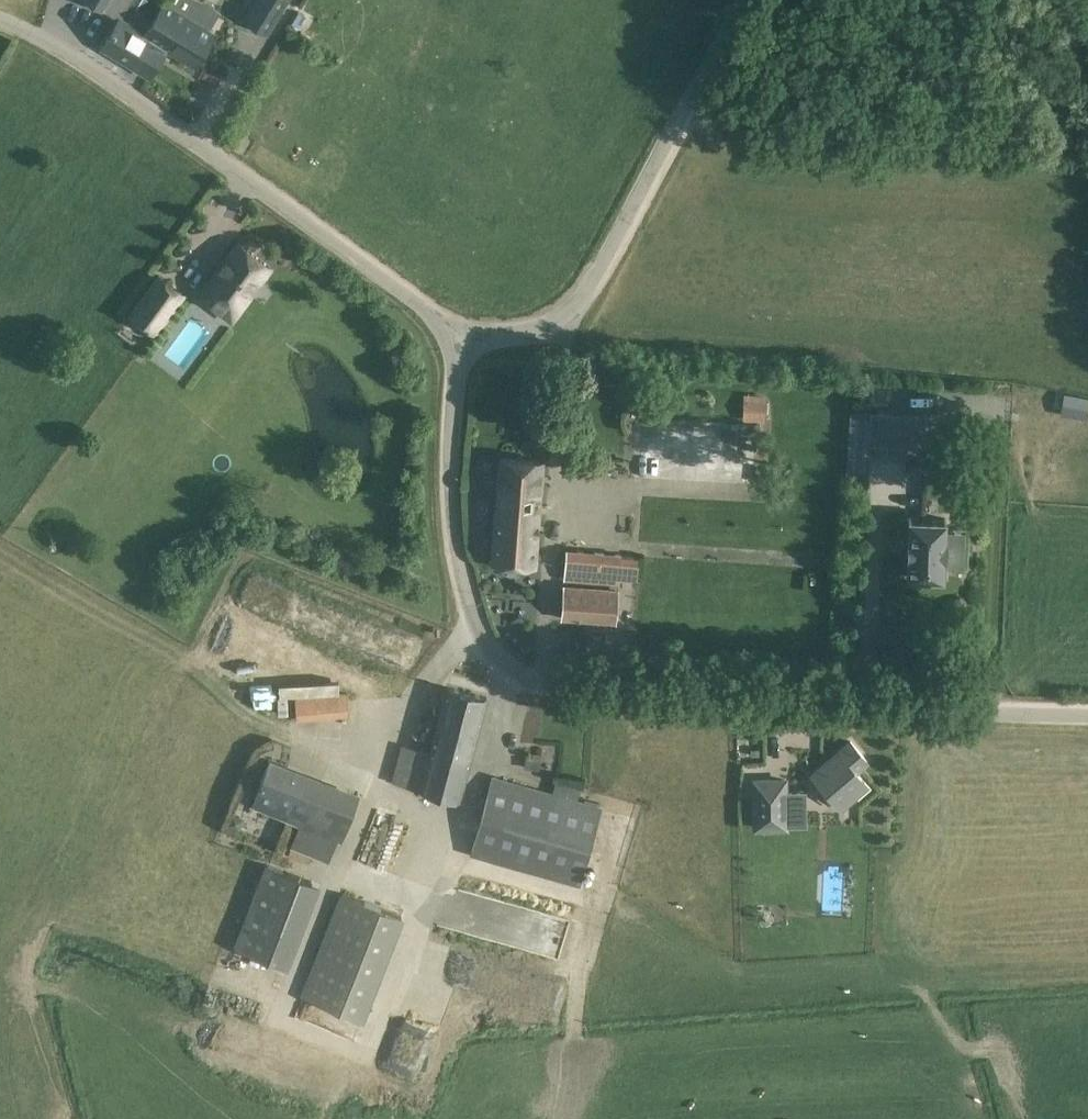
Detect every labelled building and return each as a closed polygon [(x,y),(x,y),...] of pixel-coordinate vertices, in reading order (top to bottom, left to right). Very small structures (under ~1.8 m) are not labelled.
[(115,19),(127,0),(84,0),(115,19)] [(131,5),(140,11),(147,0),(134,0),(131,5)] [(163,49),(191,66),(212,31),(206,28),(216,10),(212,7),(210,3),(205,0),(164,0),(142,37),(163,49)] [(244,18),(268,33),(288,0),(254,0),(244,18)] [(147,76),(163,49),(142,37),(141,36),(142,34),(118,20),(100,49),(147,76)] [(238,242),(206,285),(200,294),(232,318),(271,266),(238,242)] [(154,332),(183,293),(159,275),(131,314),(154,332)] [(1065,391),(1063,413),(1087,415),(1087,394),(1065,391)] [(745,392),(744,420),(769,421),(770,392),(745,392)] [(869,443),(924,447),(926,416),(872,412),(869,443)] [(542,461),(501,458),(493,562),(534,565),(542,461)] [(911,516),(907,575),(943,577),(948,518),(911,516)] [(622,555),(567,550),(565,578),(619,583),(622,555)] [(619,590),(564,586),(562,619),(617,622),(619,590)] [(487,698),(450,688),(432,754),(405,747),(395,783),(459,800),(487,698)] [(348,716),(346,692),(295,696),(297,721),(348,716)] [(823,798),(828,800),(831,797),(840,808),(867,784),(856,772),(855,771),(867,760),(851,743),(851,741),(812,775),(819,783),(815,786),(817,791),(823,798)] [(288,767),(269,760),(252,802),(288,816),(298,791),(281,784),(288,767)] [(602,808),(492,777),(470,855),(580,886),(602,808)] [(789,829),(788,777),(752,777),(753,830),(789,829)] [(236,946),(291,966),(322,883),(266,862),(236,946)] [(343,893),(335,915),(393,937),(402,916),(343,893)]
